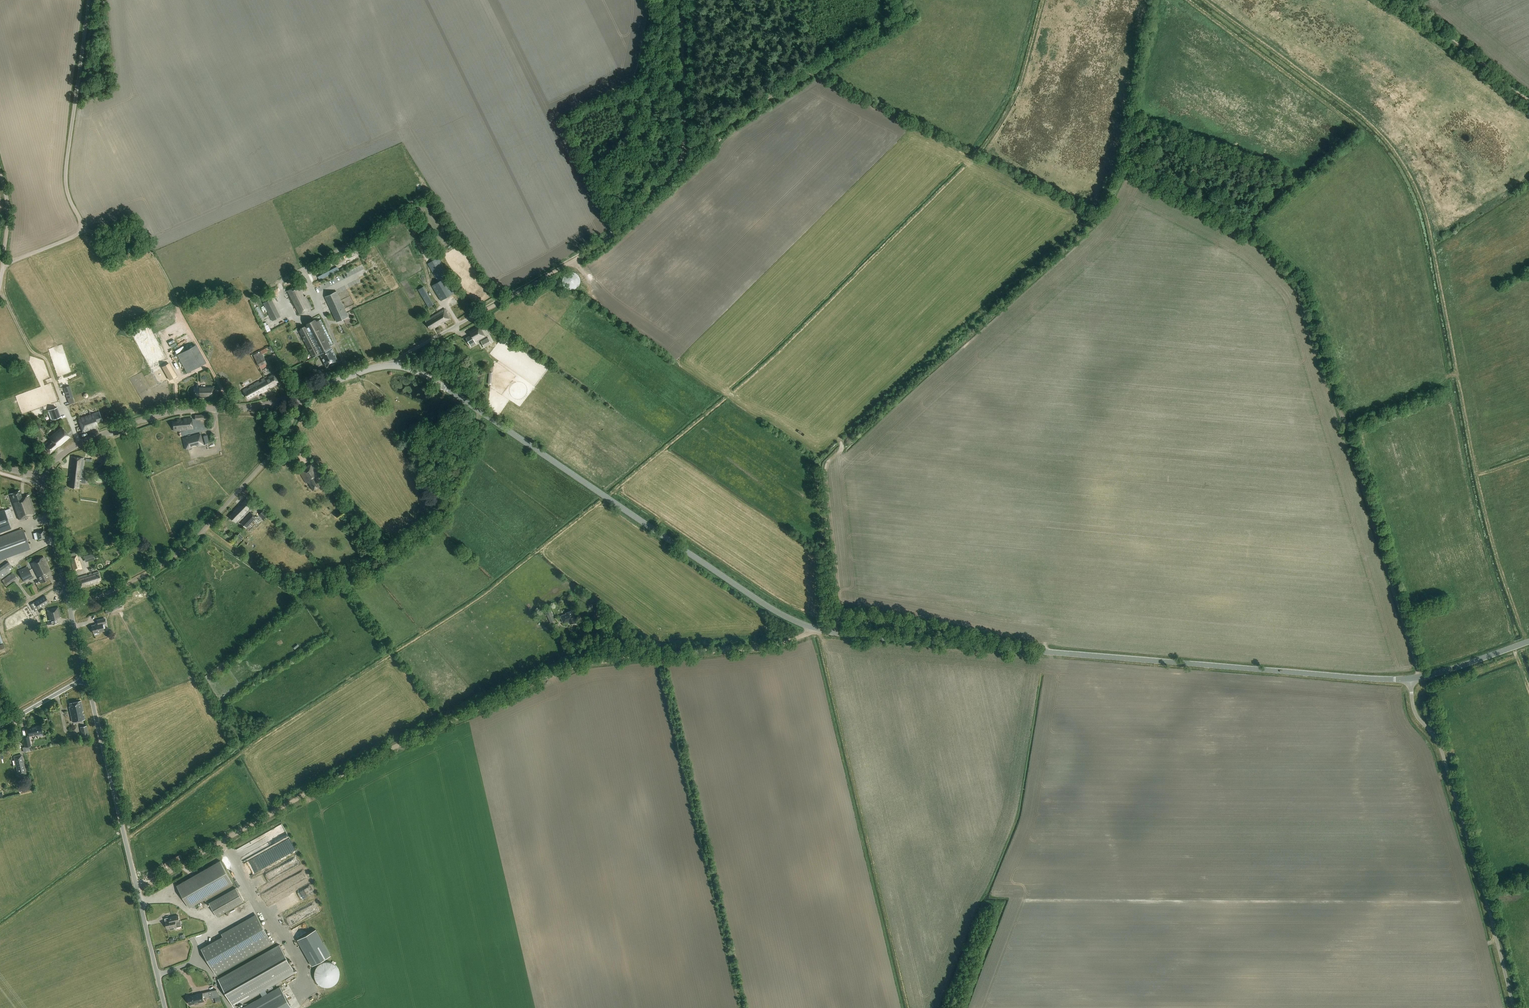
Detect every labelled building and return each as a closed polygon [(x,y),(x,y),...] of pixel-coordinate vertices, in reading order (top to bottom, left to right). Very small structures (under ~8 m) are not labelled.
[(427,264),(438,282),(432,286),(441,301),(458,291),(438,257),(427,264)] [(318,276),(320,280),(340,270),(338,266),(318,276)] [(580,283),(580,281),(580,280),(580,279),(579,277),(578,276),(577,275),(576,274),(575,273),(574,273),(573,273),(571,272),(570,273),(568,273),(567,273),(566,274),(565,275),(564,276),(563,277),(563,279),(562,280),(562,281),(562,283),(563,284),(563,285),(564,286),(565,288),(566,288),(567,289),(568,290),(570,290),(571,290),(573,290),(574,290),(575,289),(576,288),(577,288),(578,286),(579,285),(580,284),(580,283)] [(288,290),(298,314),(313,308),(307,295),(304,296),(303,292),(304,292),(301,285),(288,290)] [(422,287),(418,289),(428,308),(433,305),(422,287)] [(337,322),(349,317),(337,291),(325,297),(337,322)] [(281,317),(270,295),(262,299),(264,303),(263,303),(273,321),(281,317)] [(443,323),(450,319),(444,309),(425,321),(430,330),(434,328),(434,329),(441,325),(440,324),(443,322),(443,323)] [(327,367),(338,361),(331,346),(333,345),(321,320),(299,331),(313,358),(320,354),(327,367)] [(504,332),(489,322),(486,326),(501,336),(504,332)] [(469,332),(471,335),(466,338),(471,347),(476,344),(475,342),(486,337),(479,326),(469,331),(469,332)] [(484,348),(492,344),(488,337),(481,341),(484,348)] [(206,363),(196,345),(177,355),(180,361),(181,361),(182,363),(181,363),(187,373),(206,363)] [(266,348),(260,351),(253,355),(261,369),(268,365),(262,355),(268,352),(266,348)] [(169,363),(162,367),(169,380),(176,377),(169,363)] [(265,379),(269,387),(270,388),(279,383),(273,374),(265,379)] [(269,387),(265,379),(264,378),(243,391),(248,399),(258,394),(258,395),(267,390),(266,389),(269,387)] [(199,398),(213,398),(213,386),(198,387),(198,384),(195,384),(195,387),(194,387),(193,397),(199,396),(199,398)] [(67,399),(73,397),(70,386),(64,388),(67,399)] [(51,421),(61,417),(57,407),(47,411),(51,421)] [(102,421),(99,412),(78,419),(83,432),(95,428),(98,427),(97,423),(102,421)] [(192,418),(183,419),(183,421),(181,422),(181,419),(177,420),(177,422),(172,422),(173,431),(193,429),(192,418)] [(58,448),(60,447),(70,438),(61,427),(48,437),(50,440),(44,445),(46,448),(50,453),(51,454),(58,448)] [(184,449),(187,448),(191,447),(191,445),(195,444),(196,446),(202,444),(199,434),(184,438),(182,438),(184,449)] [(104,462),(110,460),(106,446),(101,447),(104,462)] [(284,459),(289,468),(296,464),(291,455),(284,459)] [(72,470),(70,470),(68,480),(70,481),(69,488),(79,489),(80,481),(85,481),(86,478),(82,478),(84,459),(71,457),(70,466),(72,467),(72,470)] [(320,487),(321,486),(317,478),(320,476),(313,463),(299,471),(306,483),(308,482),(313,490),(320,487)] [(20,491),(10,494),(13,503),(18,520),(35,514),(29,496),(22,498),(20,491)] [(242,518),(254,506),(246,498),(241,503),(242,504),(240,506),(239,505),(233,511),(234,512),(230,516),(236,523),(241,517),(242,518)] [(4,510),(0,511),(0,533),(11,529),(4,510)] [(268,515),(263,510),(258,515),(263,520),(268,515)] [(257,518),(251,513),(241,523),(247,528),(254,521),(257,518)] [(31,550),(23,529),(0,537),(0,561),(31,550)] [(38,540),(46,538),(44,530),(36,532),(38,540)] [(70,558),(74,571),(82,569),(79,561),(78,561),(77,556),(76,556),(75,553),(71,555),(71,557),(70,558)] [(41,583),(50,579),(47,573),(50,571),(43,557),(31,563),(41,583)] [(0,568),(0,579),(13,570),(8,562),(0,568)] [(29,580),(33,578),(28,567),(22,569),(18,571),(24,582),(29,579),(29,580)] [(6,586),(17,578),(13,572),(2,580),(6,586)] [(95,582),(96,584),(99,583),(99,581),(101,580),(98,572),(93,573),(93,574),(92,574),(91,573),(89,574),(89,575),(88,576),(87,575),(76,578),(79,589),(93,585),(93,583),(95,582)] [(35,602),(36,604),(39,609),(49,603),(45,596),(35,602)] [(33,603),(30,605),(34,612),(38,609),(37,607),(34,602),(33,603)] [(119,607),(118,604),(104,611),(106,615),(118,609),(117,608),(119,607)] [(57,619),(61,618),(58,607),(46,610),(49,621),(47,621),(48,625),(58,623),(57,619)] [(543,611),(545,615),(546,615),(550,624),(555,621),(549,608),(543,611)] [(576,623),(576,622),(572,611),(566,613),(566,614),(560,616),(563,623),(569,621),(570,624),(573,623),(574,624),(576,623)] [(102,624),(106,623),(105,618),(97,620),(98,625),(92,626),(93,634),(104,631),(102,624)] [(85,719),(84,714),(83,714),(83,712),(81,701),(69,703),(70,707),(69,707),(72,722),(85,719)] [(27,728),(29,736),(42,733),(41,726),(31,728),(30,727),(27,728)] [(86,726),(80,727),(82,738),(88,736),(86,726)] [(26,773),(21,755),(14,757),(18,775),(26,773)] [(285,837),(289,835),(285,828),(288,827),(285,822),(279,825),(285,837)] [(250,874),(296,852),(290,838),(243,860),(250,874)] [(165,863),(168,868),(181,860),(180,859),(181,858),(180,855),(165,863)] [(189,908),(200,902),(233,883),(220,861),(177,886),(189,908)] [(217,917),(244,902),(236,888),(209,903),(217,917)] [(216,975),(273,943),(256,914),(221,934),(223,937),(201,949),(216,975)] [(174,928),(174,926),(177,926),(177,927),(182,926),(181,921),(180,921),(178,915),(171,917),(172,920),(165,922),(167,928),(169,928),(170,930),(171,930),(174,929),(174,928)] [(296,939),(311,965),(330,955),(315,928),(296,939)] [(280,945),(218,979),(234,1007),(295,973),(280,945)] [(333,985),(334,985),(335,984),(336,984),(336,983),(337,982),(338,982),(338,981),(339,980),(339,979),(339,978),(340,977),(340,976),(340,975),(340,974),(340,973),(339,972),(339,971),(339,970),(338,969),(338,968),(337,967),(336,966),(335,965),(335,964),(334,964),(333,963),(332,963),(331,963),(330,962),(329,962),(328,962),(327,962),(326,962),(325,962),(324,962),(323,963),(322,963),(321,963),(320,964),(320,965),(319,965),(318,966),(317,967),(316,968),(316,969),(315,970),(315,971),(315,972),(315,973),(315,974),(315,975),(315,976),(315,977),(315,978),(315,979),(316,980),(316,981),(317,982),(318,983),(319,984),(320,985),(321,986),(322,986),(323,986),(324,987),(325,987),(326,987),(327,987),(328,987),(329,987),(330,987),(331,987),(332,986),(333,986),(333,985)] [(242,1007),(291,1007),(280,987),(242,1007)] [(208,992),(204,993),(188,996),(189,1004),(195,1003),(195,1005),(199,1004),(198,1002),(204,1001),(203,998),(210,997),(208,992)]
